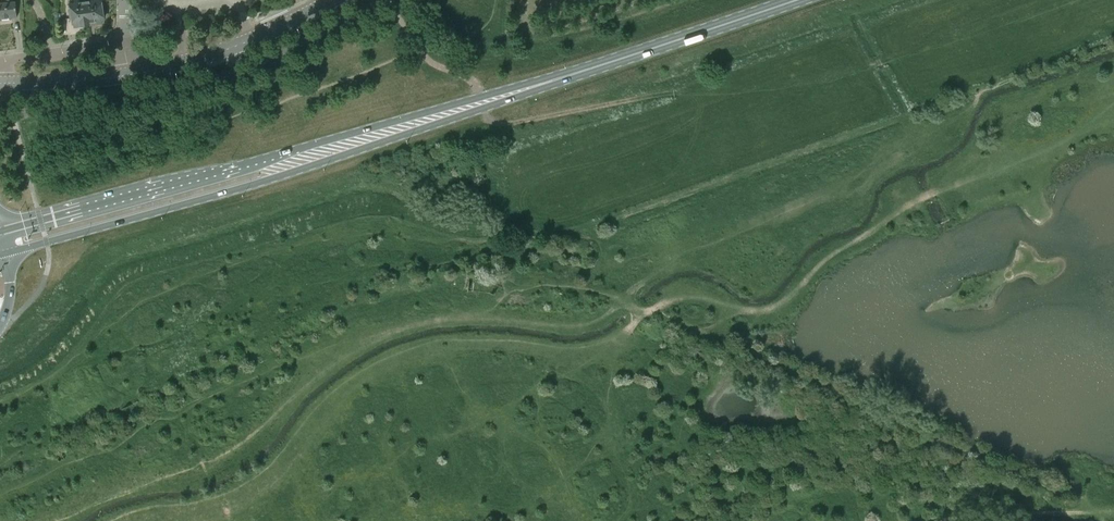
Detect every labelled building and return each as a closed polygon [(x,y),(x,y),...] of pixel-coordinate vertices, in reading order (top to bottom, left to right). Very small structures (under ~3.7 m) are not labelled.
[(17,16),(15,1),(13,1),(13,0),(5,0),(5,2),(0,3),(0,18),(17,16)] [(86,1),(80,2),(80,0),(75,0),(75,2),(70,3),(71,9),(69,10),(70,19),(73,18),(73,23),(74,23),(75,27),(81,26),(81,25),(90,23),(90,25),(90,21),(89,21),(86,1)] [(86,1),(89,21),(90,21),(95,20),(95,24),(102,23),(101,19),(104,19),(101,0),(89,0),(89,1),(86,1)]
